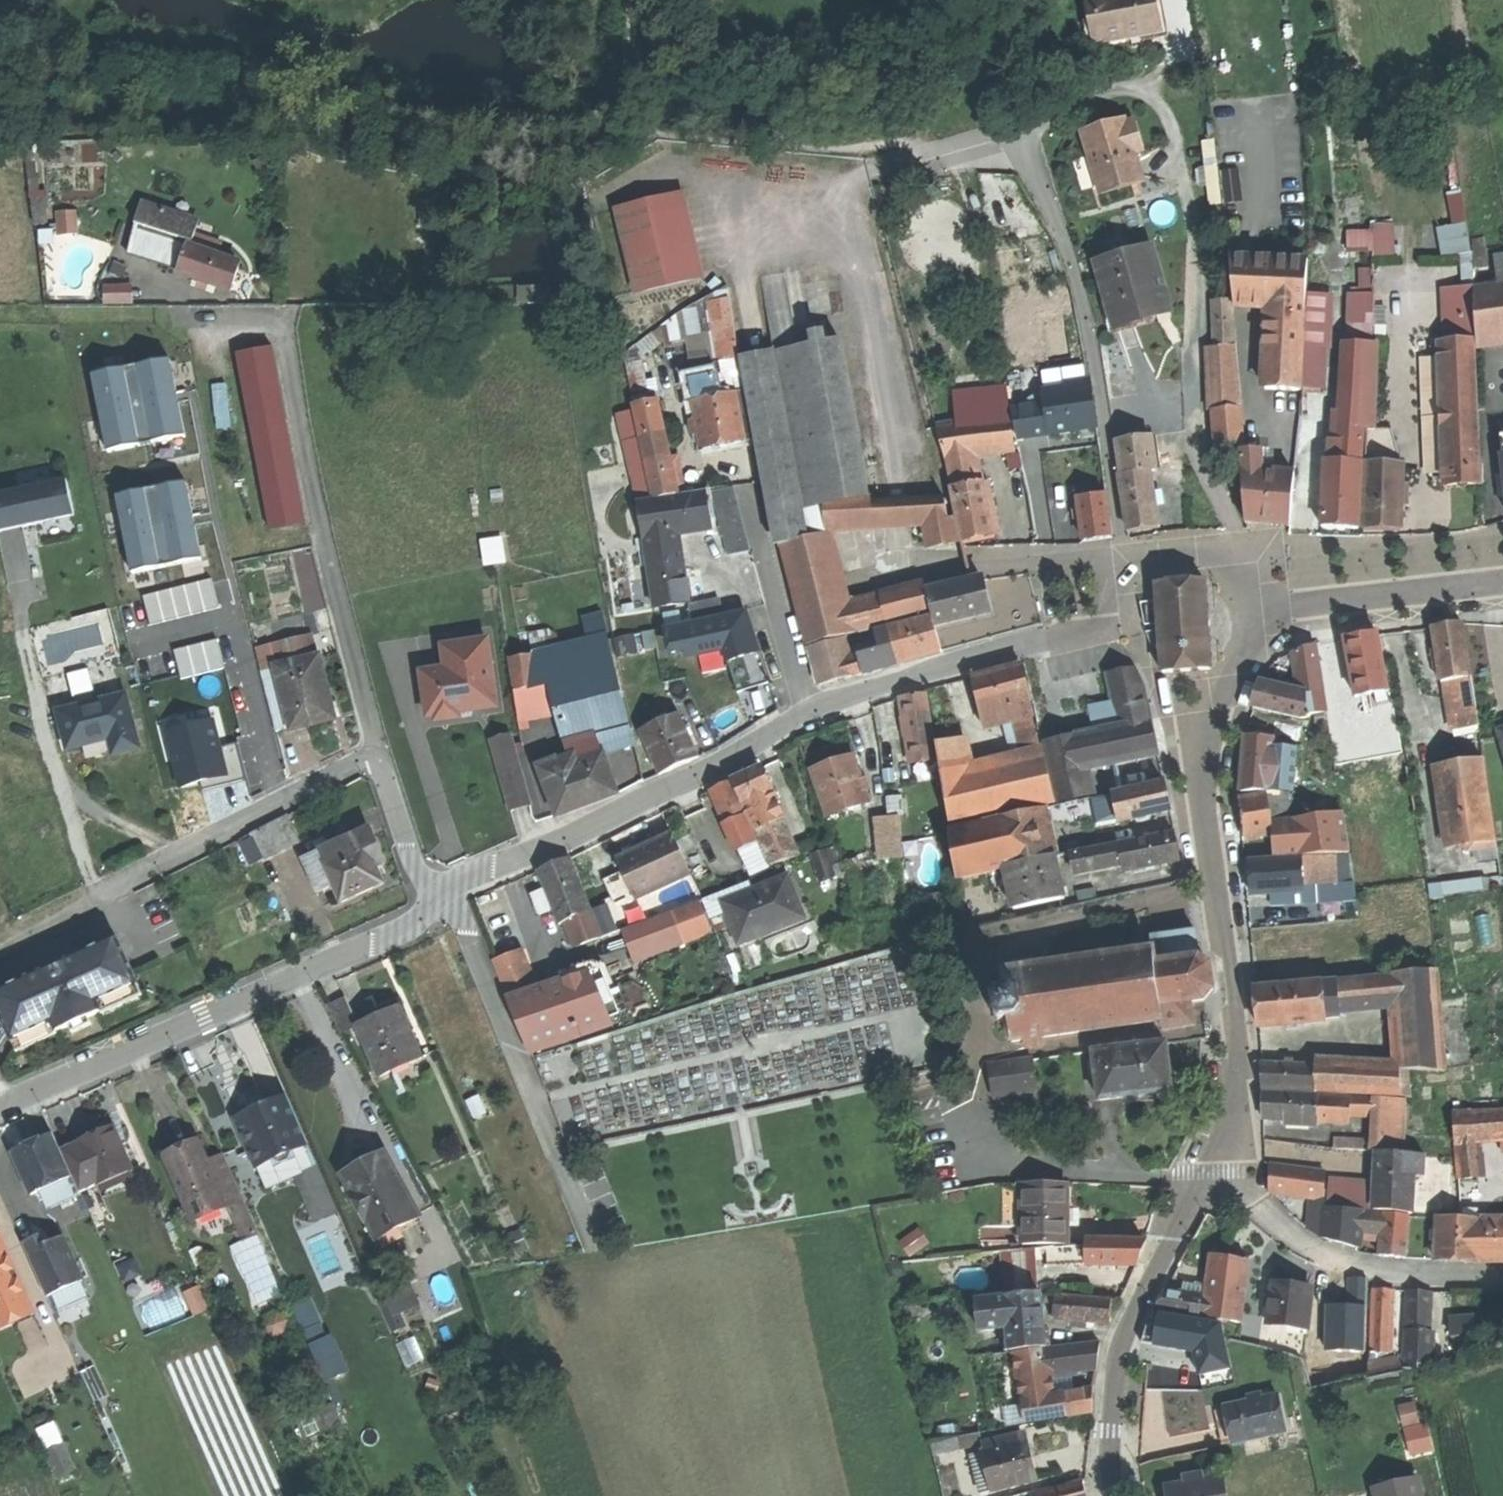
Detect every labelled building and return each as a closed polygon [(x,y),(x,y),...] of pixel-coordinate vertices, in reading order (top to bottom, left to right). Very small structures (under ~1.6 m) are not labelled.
[(1091,21),(1095,40),(1095,42),(1138,34),(1159,30),(1153,0),(1088,0),(1091,21)] [(1091,21),(1085,22),(1088,41),(1095,40),(1091,21)] [(1125,122),(1083,135),(1101,191),(1142,179),(1135,153),(1144,149),(1140,136),(1136,124),(1127,127),(1125,122)] [(1237,171),(1222,173),(1226,203),(1241,201),(1237,171)] [(1462,193),(1450,195),(1461,255),(1463,255),(1472,254),(1462,193)] [(675,196),(615,212),(637,295),(696,280),(675,196)] [(198,221),(142,203),(136,225),(192,242),(198,221)] [(1352,254),(1401,250),(1399,222),(1349,227),(1352,254)] [(192,242),(136,225),(131,255),(181,271),(189,247),(190,247),(192,242)] [(1483,240),(1472,242),(1472,254),(1473,269),(1487,267),(1483,240)] [(218,257),(190,247),(189,247),(181,271),(180,274),(230,291),(239,264),(218,257)] [(1152,251),(1095,266),(1113,325),(1144,317),(1169,310),(1152,251)] [(1472,254),(1463,255),(1464,290),(1475,290),(1474,288),(1473,269),(1472,254)] [(1304,349),(1308,263),(1229,258),(1234,307),(1268,309),(1276,310),(1276,319),(1267,318),(1266,356),(1268,360),(1266,390),(1301,392),(1304,349)] [(785,276),(761,281),(776,357),(799,352),(785,276)] [(1349,340),(1340,462),(1327,462),(1324,520),(1323,526),(1340,528),(1356,529),(1363,430),(1369,349),(1371,349),(1373,278),(1350,279),(1350,296),(1308,296),(1304,349),(1301,392),(1317,393),(1318,388),(1320,389),(1327,340),(1349,340)] [(107,301),(136,301),(136,282),(107,282),(107,301)] [(1474,288),(1475,290),(1477,342),(1477,346),(1502,343),(1502,284),(1474,288)] [(710,297),(711,301),(731,298),(730,288),(710,297)] [(1464,290),(1443,291),(1443,297),(1445,344),(1475,342),(1477,342),(1475,290),(1464,290)] [(690,307),(663,327),(667,346),(696,341),(717,339),(711,301),(710,297),(690,307)] [(1443,297),(1413,299),(1416,346),(1438,345),(1445,344),(1443,297)] [(731,298),(711,301),(717,339),(721,364),(741,361),(731,298)] [(1232,302),(1213,302),(1215,344),(1234,342),(1232,302)] [(1276,310),(1268,309),(1267,318),(1276,319),(1276,310)] [(656,332),(636,347),(643,356),(663,341),(656,332)] [(717,339),(696,341),(700,367),(721,364),(717,339)] [(1475,342),(1445,344),(1451,482),(1469,482),(1469,485),(1484,484),(1483,464),(1480,464),(1475,342)] [(833,533),(826,535),(825,525),(930,521),(933,543),(939,547),(956,543),(952,520),(948,519),(945,500),(869,503),(841,344),(799,352),(776,357),(744,364),(776,546),(782,545),(809,644),(859,633),(932,615),(933,618),(935,627),(990,614),(985,594),(981,579),(853,609),(833,533)] [(1445,344),(1438,345),(1445,485),(1451,485),(1451,482),(1445,344)] [(271,347),(236,353),(270,533),(305,526),(271,347)] [(1234,349),(1213,349),(1215,386),(1215,403),(1216,410),(1239,409),(1234,349)] [(1363,430),(1366,430),(1364,529),(1387,530),(1399,530),(1402,464),(1400,464),(1390,430),(1375,430),(1379,349),(1371,349),(1369,349),(1363,430)] [(170,361),(126,369),(140,443),(184,435),(170,361)] [(646,361),(641,362),(649,403),(654,402),(646,361)] [(700,367),(690,368),(693,385),(715,380),(719,400),(746,394),(741,361),(721,364),(700,367)] [(641,362),(629,364),(637,406),(649,403),(641,362)] [(93,376),(107,450),(140,443),(126,369),(93,376)] [(1042,401),(1011,406),(1016,439),(1097,425),(1090,374),(1061,378),(1062,385),(1041,388),(1042,401)] [(715,380),(693,385),(697,403),(695,403),(698,422),(691,423),(691,426),(693,436),(701,435),(704,451),(731,446),(755,441),(746,394),(719,400),(715,380)] [(1005,388),(951,395),(955,425),(1009,418),(1005,388)] [(649,403),(637,406),(638,413),(648,463),(670,458),(669,455),(659,401),(654,402),(649,403)] [(1239,409),(1216,410),(1218,447),(1242,445),(1239,409)] [(638,413),(622,416),(639,503),(655,500),(655,496),(648,463),(638,413)] [(955,425),(937,427),(952,489),(964,544),(983,539),(993,537),(983,483),(977,456),(1014,451),(1009,418),(955,425)] [(1123,475),(1119,476),(1128,531),(1143,529),(1158,527),(1150,472),(1154,471),(1150,437),(1118,441),(1123,475)] [(1258,450),(1243,451),(1245,525),(1258,525),(1273,526),(1274,472),(1260,471),(1258,450)] [(678,453),(669,455),(670,458),(672,468),(680,467),(678,453)] [(670,458),(648,463),(655,496),(676,492),(674,479),(672,468),(670,458)] [(1294,473),(1274,472),(1273,526),(1290,526),(1294,473)] [(0,495),(0,532),(75,517),(67,481),(0,495)] [(186,484),(146,491),(162,565),(201,557),(186,484)] [(734,489),(721,492),(729,527),(742,524),(734,489)] [(118,498),(132,571),(162,565),(146,491),(118,498)] [(655,500),(639,503),(647,554),(680,548),(678,534),(711,528),(710,492),(655,500)] [(1106,494),(1077,499),(1083,542),(1096,540),(1112,537),(1106,494)] [(742,524),(729,527),(736,553),(748,550),(742,524)] [(680,548),(647,554),(655,608),(689,602),(686,584),(680,548)] [(1157,584),(1158,604),(1147,605),(1147,622),(1159,621),(1162,672),(1211,668),(1208,627),(1205,580),(1157,584)] [(723,602),(695,609),(697,623),(726,617),(723,602)] [(746,612),(738,614),(742,630),(752,628),(746,612)] [(771,684),(752,628),(742,630),(738,614),(726,617),(697,623),(663,631),(668,648),(671,647),(673,655),(685,653),(687,660),(724,652),(740,694),(771,684)] [(808,648),(819,687),(909,662),(942,652),(935,627),(933,618),(871,635),(877,655),(848,663),(842,640),(808,648)] [(1444,626),(1432,628),(1440,682),(1446,681),(1471,678),(1462,623),(1444,626)] [(1409,794),(1401,761),(1376,633),(1361,635),(1345,638),(1356,697),(1366,695),(1380,765),(1339,773),(1345,806),(1409,794)] [(591,638),(592,647),(610,644),(608,636),(591,638)] [(310,638),(274,647),(278,666),(314,657),(310,638)] [(486,641),(442,647),(445,671),(428,674),(422,682),(424,696),(431,695),(434,716),(440,720),(453,718),(458,712),(471,711),(496,707),(486,641)] [(1317,643),(1296,651),(1302,692),(1261,682),(1258,692),(1253,707),(1300,718),(1301,715),(1326,712),(1317,643)] [(592,647),(535,656),(540,688),(515,691),(518,721),(558,713),(567,744),(571,743),(595,737),(627,728),(620,695),(610,644),(592,647)] [(637,655),(615,658),(621,695),(643,691),(637,655)] [(278,666),(275,666),(292,729),(311,724),(334,719),(318,656),(314,657),(278,666)] [(535,656),(510,660),(515,691),(540,688),(535,656)] [(275,666),(260,670),(276,733),(292,729),(275,666)] [(73,697),(94,692),(88,668),(67,674),(73,697)] [(1022,755),(1039,752),(1021,668),(1003,672),(974,679),(985,730),(1015,724),(1022,755)] [(1097,711),(1100,730),(1081,734),(1047,742),(1059,801),(1093,794),(1087,766),(1114,766),(1159,756),(1153,727),(1144,685),(1136,668),(1108,674),(1114,708),(1097,711)] [(1471,678),(1446,681),(1454,730),(1480,727),(1473,677),(1471,678)] [(75,707),(58,712),(67,748),(92,742),(105,739),(109,755),(138,747),(125,695),(96,702),(94,692),(73,698),(75,707)] [(916,696),(903,698),(912,765),(936,761),(926,694),(916,696)] [(678,716),(641,733),(661,776),(684,766),(697,759),(678,716)] [(168,731),(182,787),(228,776),(213,720),(168,731)] [(627,728),(595,737),(600,753),(601,756),(631,748),(627,728)] [(489,740),(492,751),(512,745),(509,735),(489,740)] [(1273,738),(1246,736),(1244,753),(1242,791),(1268,790),(1272,745),(1273,738)] [(595,737),(571,743),(574,753),(577,760),(600,753),(595,737)] [(1482,740),(1440,745),(1444,774),(1437,775),(1445,823),(1493,816),(1482,740)] [(235,772),(247,769),(240,742),(228,745),(235,772)] [(512,745),(492,751),(509,811),(530,805),(512,745)] [(1297,748),(1272,745),(1268,790),(1293,792),(1297,748)] [(1440,745),(1433,746),(1437,775),(1444,774),(1440,745)] [(574,753),(538,767),(556,817),(597,802),(615,795),(601,756),(600,753),(577,760),(574,753)] [(829,765),(814,770),(829,813),(869,799),(854,756),(829,765)] [(1042,756),(944,781),(951,827),(1053,803),(1042,756)] [(748,776),(733,783),(771,867),(788,862),(773,825),(785,819),(763,769),(748,776)] [(740,852),(759,844),(731,782),(723,786),(711,791),(739,853),(740,852)] [(1112,793),(1095,798),(1100,821),(1118,823),(1118,822),(1171,811),(1168,797),(1165,783),(1112,795),(1112,793)] [(1287,792),(1240,799),(1242,815),(1245,837),(1271,832),(1272,835),(1274,837),(1295,833),(1299,855),(1315,855),(1348,853),(1342,811),(1290,818),(1287,792)] [(1043,810),(1010,817),(1021,862),(1053,855),(1043,810)] [(785,819),(773,825),(788,862),(810,855),(801,811),(785,819)] [(286,814),(250,833),(261,860),(298,842),(286,814)] [(901,858),(899,816),(874,818),(876,860),(901,858)] [(949,830),(956,877),(1003,867),(993,820),(949,830)] [(845,823),(831,825),(843,865),(849,864),(845,823)] [(348,839),(336,844),(341,856),(364,846),(369,856),(374,854),(379,866),(382,864),(367,830),(348,839)] [(1295,833),(1274,837),(1277,857),(1299,855),(1295,833)] [(1175,835),(1071,854),(1074,871),(1122,862),(1123,871),(1179,861),(1177,849),(1175,835)] [(634,855),(618,862),(627,881),(634,898),(635,900),(691,874),(673,836),(656,845),(634,855)] [(640,845),(631,849),(634,855),(656,845),(653,839),(640,845)] [(759,844),(740,852),(751,876),(769,867),(759,844)] [(340,856),(322,864),(329,881),(339,903),(381,885),(377,876),(369,856),(364,846),(341,856),(340,856)] [(335,847),(301,861),(313,888),(329,881),(322,864),(340,856),(335,847)] [(369,856),(377,876),(383,874),(379,866),(374,854),(369,856)] [(1054,857),(1006,867),(1014,909),(1062,898),(1054,857)] [(1302,890),(1302,883),(1315,882),(1315,885),(1337,884),(1335,857),(1250,863),(1250,879),(1251,893),(1302,890)] [(553,867),(538,873),(546,891),(553,910),(560,926),(572,921),(593,913),(572,860),(553,867)] [(725,905),(723,906),(728,917),(740,946),(805,920),(788,880),(756,892),(725,905)] [(627,881),(622,883),(630,900),(634,898),(627,881)] [(741,889),(722,897),(725,905),(756,892),(754,888),(742,892),(741,889)] [(1093,889),(1076,892),(1078,903),(1096,899),(1093,889)] [(546,891),(532,896),(540,915),(553,910),(546,891)] [(722,897),(705,904),(712,923),(728,917),(723,906),(725,905),(722,897)] [(593,913),(572,921),(583,946),(603,937),(593,913)] [(668,916),(629,930),(639,959),(678,945),(668,916)] [(1012,1043),(1161,1022),(1162,1030),(1215,1023),(1213,992),(1214,991),(1212,974),(1211,968),(1199,958),(1196,931),(1150,938),(1152,951),(1003,973),(1005,993),(994,995),(998,1024),(1009,1023),(1012,1043)] [(69,961),(1,992),(18,1042),(58,1023),(61,1032),(106,1011),(103,1002),(143,984),(127,935),(69,961)] [(509,958),(493,964),(509,1001),(537,993),(520,953),(509,958)] [(1436,971),(1392,975),(1394,1006),(1399,1069),(1399,1070),(1408,1071),(1444,1072),(1436,971)] [(537,993),(509,1001),(530,1055),(611,1026),(588,974),(545,992),(545,990),(537,993)] [(1392,975),(1334,981),(1337,1010),(1394,1006),(1392,975)] [(1334,981),(1320,983),(1323,1018),(1338,1018),(1337,1010),(1334,981)] [(1320,983),(1256,988),(1258,1005),(1260,1027),(1323,1022),(1323,1018),(1320,983)] [(143,984),(103,1002),(106,1011),(147,996),(143,984)] [(347,1001),(329,1010),(342,1036),(358,1029),(347,1001)] [(383,1018),(359,1029),(380,1080),(422,1061),(400,1011),(383,1018)] [(58,1023),(18,1042),(21,1051),(61,1032),(58,1023)] [(1168,1043),(1094,1053),(1100,1102),(1173,1093),(1169,1059),(1168,1043)] [(1033,1063),(988,1068),(992,1097),(1037,1093),(1033,1067),(1033,1063)] [(1399,1069),(1316,1064),(1316,1066),(1314,1092),(1315,1093),(1409,1097),(1408,1071),(1399,1070),(1399,1069)] [(1316,1066),(1262,1065),(1263,1089),(1314,1092),(1316,1066)] [(1352,1098),(1263,1094),(1264,1104),(1264,1118),(1350,1123),(1351,1116),(1352,1098)] [(1380,1099),(1352,1098),(1351,1116),(1379,1117),(1380,1099)] [(263,1111),(239,1121),(259,1168),(274,1161),(285,1166),(291,1163),(296,1152),(311,1146),(291,1099),(263,1111)] [(1404,1102),(1380,1099),(1379,1117),(1378,1153),(1376,1169),(1373,1210),(1403,1212),(1407,1156),(1401,1155),(1404,1102)] [(1454,1115),(1456,1144),(1481,1142),(1502,1140),(1502,1112),(1454,1115)] [(100,1136),(81,1145),(93,1171),(128,1155),(116,1129),(100,1136)] [(34,1143),(15,1152),(33,1194),(43,1190),(50,1206),(53,1207),(82,1194),(81,1192),(76,1179),(93,1171),(81,1145),(64,1153),(56,1134),(34,1143)] [(185,1147),(164,1156),(190,1217),(227,1201),(244,1240),(259,1233),(260,1233),(225,1154),(209,1160),(200,1140),(185,1147)] [(1481,1142),(1456,1144),(1457,1164),(1483,1162),(1481,1142)] [(128,1155),(93,1171),(98,1184),(99,1185),(134,1171),(128,1155)] [(372,1164),(346,1177),(377,1238),(420,1216),(388,1155),(372,1164)] [(1426,1156),(1407,1156),(1403,1212),(1411,1213),(1414,1178),(1424,1178),(1426,1156)] [(1483,1162),(1457,1164),(1458,1180),(1484,1178),(1483,1162)] [(1324,1172),(1270,1167),(1269,1191),(1295,1195),(1306,1196),(1322,1198),(1324,1172)] [(300,1179),(315,1220),(340,1211),(324,1169),(300,1179)] [(98,1184),(93,1171),(76,1179),(81,1192),(98,1184)] [(1372,1186),(1331,1182),(1328,1206),(1370,1210),(1372,1186)] [(1068,1185),(1024,1186),(1024,1247),(1061,1247),(1068,1246),(1068,1215),(1068,1185)] [(1322,1198),(1306,1196),(1306,1199),(1311,1200),(1309,1226),(1322,1238),(1359,1249),(1362,1233),(1364,1212),(1325,1208),(1326,1198),(1322,1198)] [(1383,1214),(1364,1212),(1362,1233),(1381,1235),(1383,1214)] [(1410,1216),(1383,1214),(1381,1235),(1380,1255),(1392,1256),(1406,1258),(1410,1216)] [(1437,1217),(1434,1260),(1455,1261),(1476,1262),(1502,1262),(1502,1217),(1487,1218),(1437,1217)] [(283,1293),(259,1233),(244,1240),(232,1245),(260,1304),(283,1293)] [(521,1233),(511,1237),(520,1254),(529,1250),(521,1233)] [(33,1239),(24,1243),(47,1296),(83,1281),(64,1237),(49,1243),(48,1246),(43,1244),(40,1237),(33,1239)] [(1145,1243),(1088,1242),(1087,1247),(1087,1265),(1136,1267),(1140,1256),(1145,1243)] [(16,1270),(5,1246),(0,1248),(0,1277),(16,1270)] [(1087,1247),(1040,1250),(1041,1268),(1087,1265),(1087,1247)] [(1248,1263),(1217,1257),(1211,1298),(1232,1302),(1229,1324),(1242,1326),(1243,1319),(1242,1319),(1248,1263)] [(35,1314),(16,1270),(0,1277),(0,1329),(35,1314)] [(1359,1280),(1348,1280),(1346,1334),(1367,1335),(1370,1281),(1359,1280)] [(410,1325),(405,1311),(422,1305),(415,1286),(382,1298),(394,1330),(410,1325)] [(1294,1288),(1272,1286),(1268,1325),(1307,1330),(1311,1290),(1294,1288)] [(1206,1289),(1191,1287),(1190,1295),(1205,1297),(1206,1289)] [(1383,1291),(1372,1290),(1371,1352),(1390,1353),(1392,1291),(1383,1291)] [(1190,1295),(1165,1291),(1162,1299),(1156,1312),(1229,1324),(1232,1302),(1211,1298),(1205,1297),(1190,1295)] [(1419,1292),(1406,1291),(1404,1331),(1428,1332),(1430,1292),(1419,1292)] [(137,1306),(147,1333),(190,1316),(181,1294),(162,1302),(160,1297),(137,1306)] [(1043,1296),(979,1301),(980,1331),(1003,1331),(1004,1354),(1045,1349),(1043,1296)] [(207,1297),(188,1305),(194,1317),(212,1310),(207,1297)] [(1110,1303),(1056,1298),(1055,1311),(1054,1320),(1108,1326),(1109,1316),(1110,1303)] [(1202,1325),(1151,1316),(1146,1330),(1142,1344),(1175,1350),(1175,1348),(1184,1349),(1183,1351),(1197,1354),(1202,1325)] [(1472,1316),(1449,1318),(1451,1336),(1474,1334),(1472,1316)] [(1220,1328),(1202,1325),(1197,1354),(1199,1364),(1197,1365),(1200,1376),(1229,1370),(1220,1328)] [(1428,1332),(1404,1331),(1404,1345),(1423,1346),(1427,1346),(1428,1332)] [(320,1339),(329,1376),(351,1371),(342,1333),(320,1339)] [(1367,1335),(1346,1334),(1344,1347),(1366,1349),(1367,1335)] [(1423,1346),(1404,1345),(1403,1367),(1415,1368),(1430,1369),(1430,1363),(1422,1361),(1423,1346)] [(1099,1346),(1042,1352),(1044,1375),(1044,1376),(1065,1374),(1080,1372),(1096,1371),(1099,1346)] [(1401,1359),(1368,1365),(1367,1377),(1403,1370),(1401,1359)] [(1192,1373),(1170,1377),(1175,1402),(1178,1416),(1181,1428),(1202,1423),(1192,1373)] [(1044,1375),(1017,1378),(1020,1401),(1023,1401),(1045,1398),(1042,1378),(1044,1376),(1044,1375)] [(1091,1392),(1052,1397),(1055,1420),(1093,1415),(1092,1405),(1091,1392)] [(1261,1394),(1248,1397),(1249,1402),(1262,1400),(1261,1394)] [(1240,1406),(1224,1410),(1232,1445),(1247,1440),(1286,1430),(1278,1396),(1262,1400),(1249,1402),(1240,1406)] [(1045,1398),(1023,1401),(1027,1424),(1055,1420),(1052,1397),(1045,1398)] [(1178,1416),(1175,1402),(1168,1403),(1169,1411),(1171,1418),(1178,1416)] [(335,1406),(327,1410),(335,1429),(343,1426),(335,1406)] [(327,1410),(314,1415),(322,1434),(335,1429),(327,1410)] [(979,1434),(929,1441),(932,1452),(980,1444),(979,1434)] [(1009,1440),(982,1444),(983,1452),(971,1455),(981,1494),(1037,1483),(1032,1462),(1028,1444),(1012,1448),(1009,1440)] [(64,1443),(44,1452),(55,1478),(76,1468),(64,1443)] [(1202,1476),(1185,1479),(1186,1486),(1203,1483),(1202,1476)] [(1373,1489),(1375,1495),(1419,1495),(1415,1479),(1373,1489)] [(1166,1489),(1168,1495),(1225,1495),(1223,1480),(1203,1483),(1186,1486),(1166,1489)] [(1034,1495),(1085,1495),(1082,1485),(1034,1495)]
